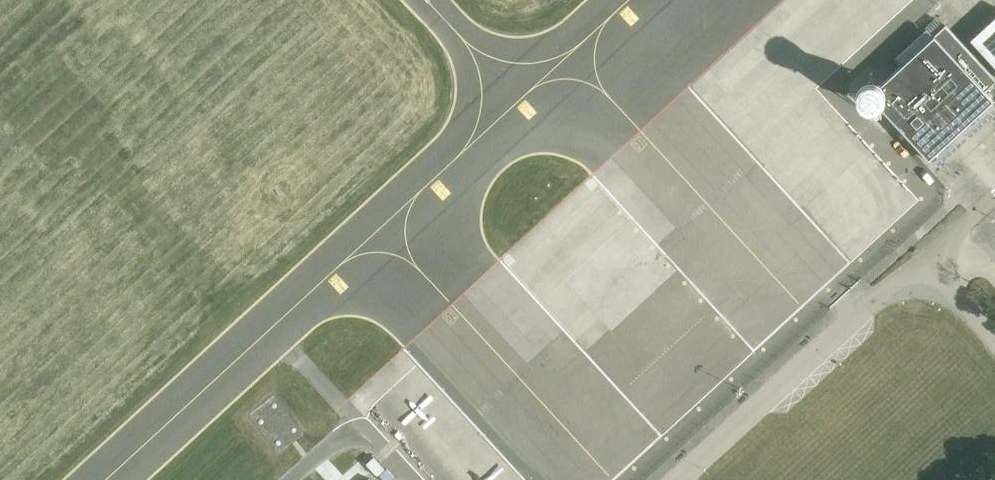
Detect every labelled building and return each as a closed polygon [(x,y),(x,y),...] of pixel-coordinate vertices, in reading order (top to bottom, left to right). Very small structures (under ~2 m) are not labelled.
[(970,40),(994,67),(994,17),(970,40)] [(859,99),(860,102),(863,106),(868,109),(875,109),(880,107),(927,158),(928,160),(965,126),(993,101),(986,92),(994,84),(994,79),(945,25),(881,84),(879,82),(876,81),(871,80),(863,84),(859,91),(859,99)] [(381,462),(374,469),(384,479),(391,479),(395,477),(381,462)]
